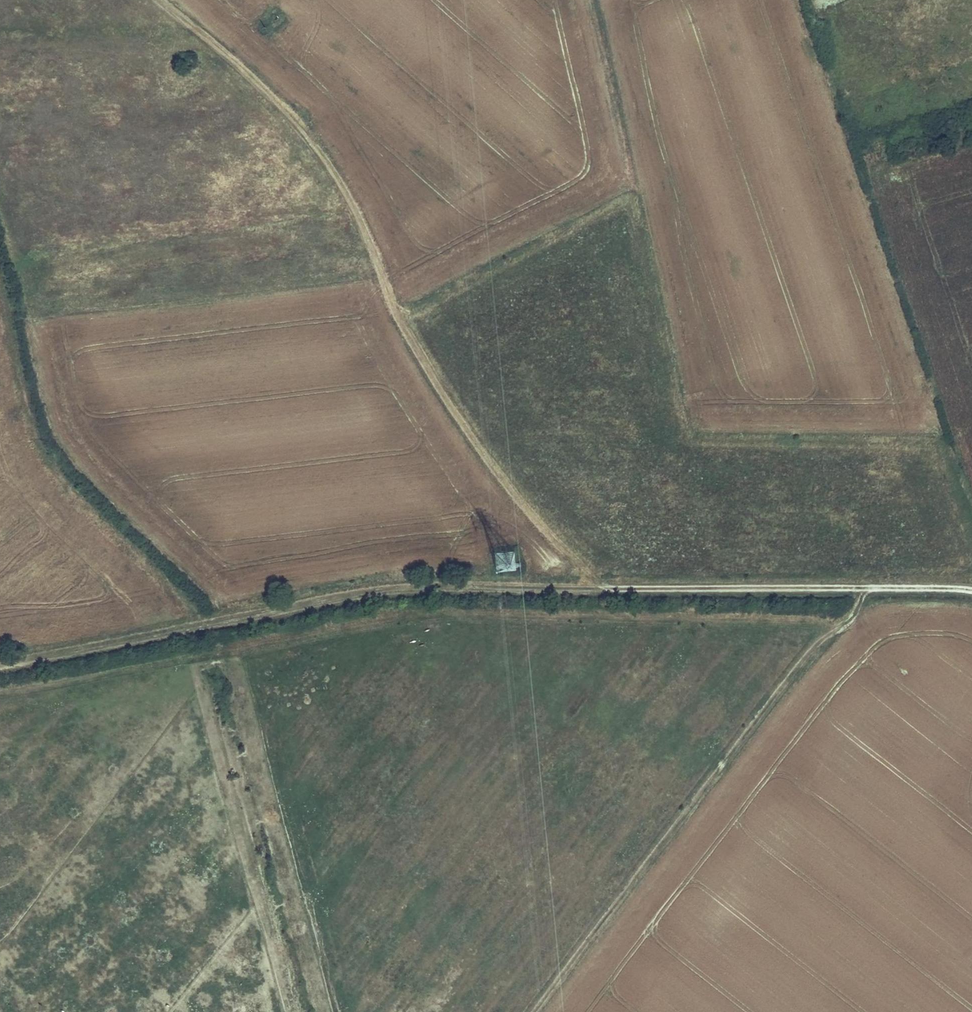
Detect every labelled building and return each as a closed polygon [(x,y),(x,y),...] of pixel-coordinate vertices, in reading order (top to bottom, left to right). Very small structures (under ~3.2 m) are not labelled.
[(494,577),(513,578),(515,553),(495,552),(494,577)]
